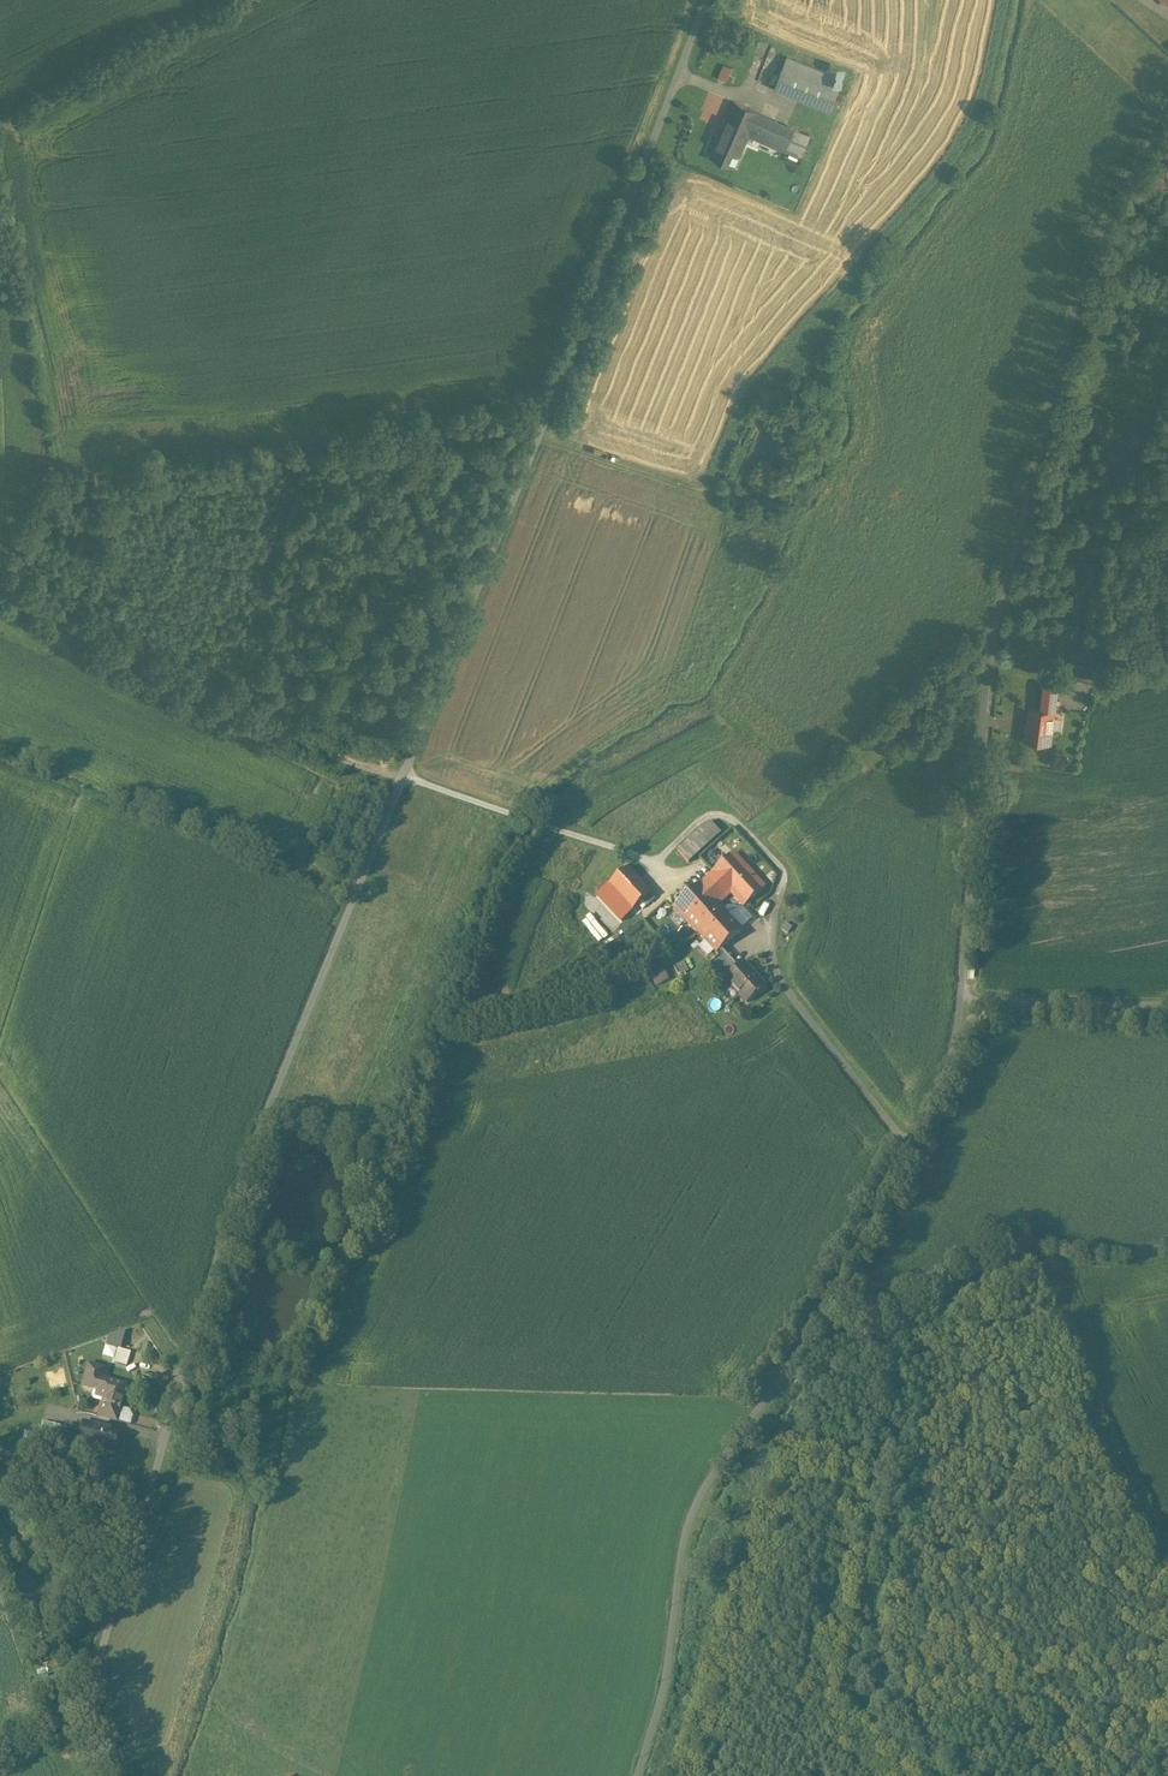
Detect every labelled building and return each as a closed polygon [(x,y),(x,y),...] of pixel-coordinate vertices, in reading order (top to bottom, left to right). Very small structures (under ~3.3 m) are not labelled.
[(843,79),(786,56),(774,87),(830,110),(843,79)] [(720,77),(729,80),(734,67),(725,63),(720,77)] [(810,135),(734,101),(710,155),(734,166),(749,134),(800,157),(810,135)] [(1061,663),(1051,661),(1049,671),(1059,674),(1061,663)] [(1044,685),(1041,709),(1030,708),(1026,739),(1050,742),(1056,687),(1044,685)] [(710,822),(679,852),(691,864),(722,834),(710,822)] [(763,885),(734,853),(707,877),(726,897),(732,891),(743,903),(763,885)] [(653,895),(630,869),(611,886),(635,912),(653,895)] [(726,897),(707,877),(702,883),(702,884),(719,902),(726,897)] [(701,883),(676,906),(675,907),(676,907),(698,931),(714,916),(715,918),(725,909),(719,902),(702,884),(702,883),(701,882),(701,883)] [(714,916),(698,931),(716,951),(717,952),(717,951),(721,948),(742,928),(742,929),(743,928),(742,927),(725,909),(715,918),(714,916)] [(744,962),(738,967),(721,948),(717,951),(718,952),(727,962),(716,972),(723,981),(726,978),(747,1002),(765,985),(744,962)] [(719,955),(709,965),(716,972),(727,962),(718,952),(717,951),(717,952),(719,955)] [(659,984),(671,978),(665,965),(652,971),(659,984)] [(369,1208),(354,1204),(349,1222),(365,1226),(369,1208)] [(117,1349),(104,1345),(100,1360),(113,1363),(117,1349)] [(125,1385),(100,1379),(102,1369),(86,1364),(83,1377),(84,1381),(83,1386),(104,1392),(97,1417),(115,1421),(125,1385)] [(96,1424),(81,1420),(78,1430),(75,1439),(90,1444),(96,1424)] [(78,1430),(59,1424),(57,1434),(75,1439),(78,1430)] [(117,1430),(96,1424),(90,1444),(111,1450),(117,1430)]
